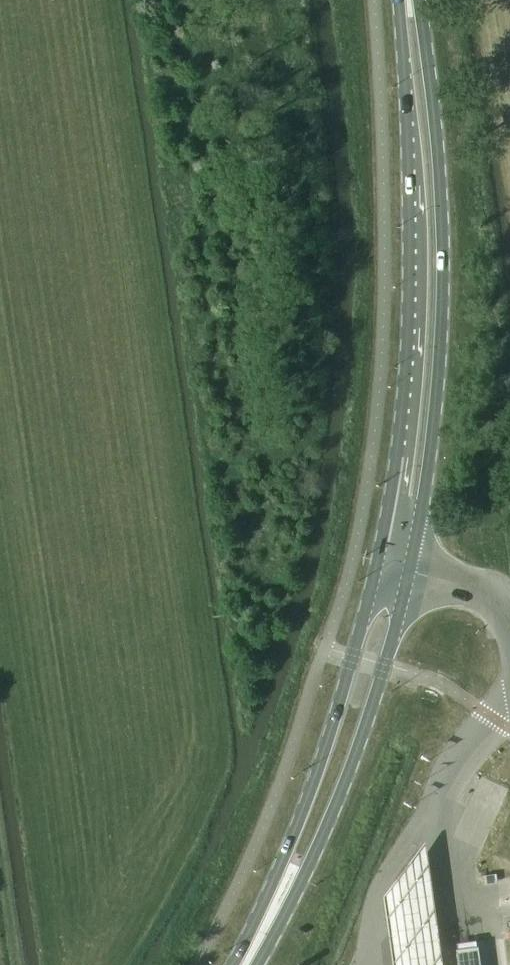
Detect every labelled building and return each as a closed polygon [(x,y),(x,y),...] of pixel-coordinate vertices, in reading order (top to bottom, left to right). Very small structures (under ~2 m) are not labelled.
[(387,899),(391,930),(396,964),(443,964),(443,962),(439,934),(433,887),(428,847),(387,899)] [(460,964),(482,964),(480,948),(469,949),(458,951),(460,964)]
